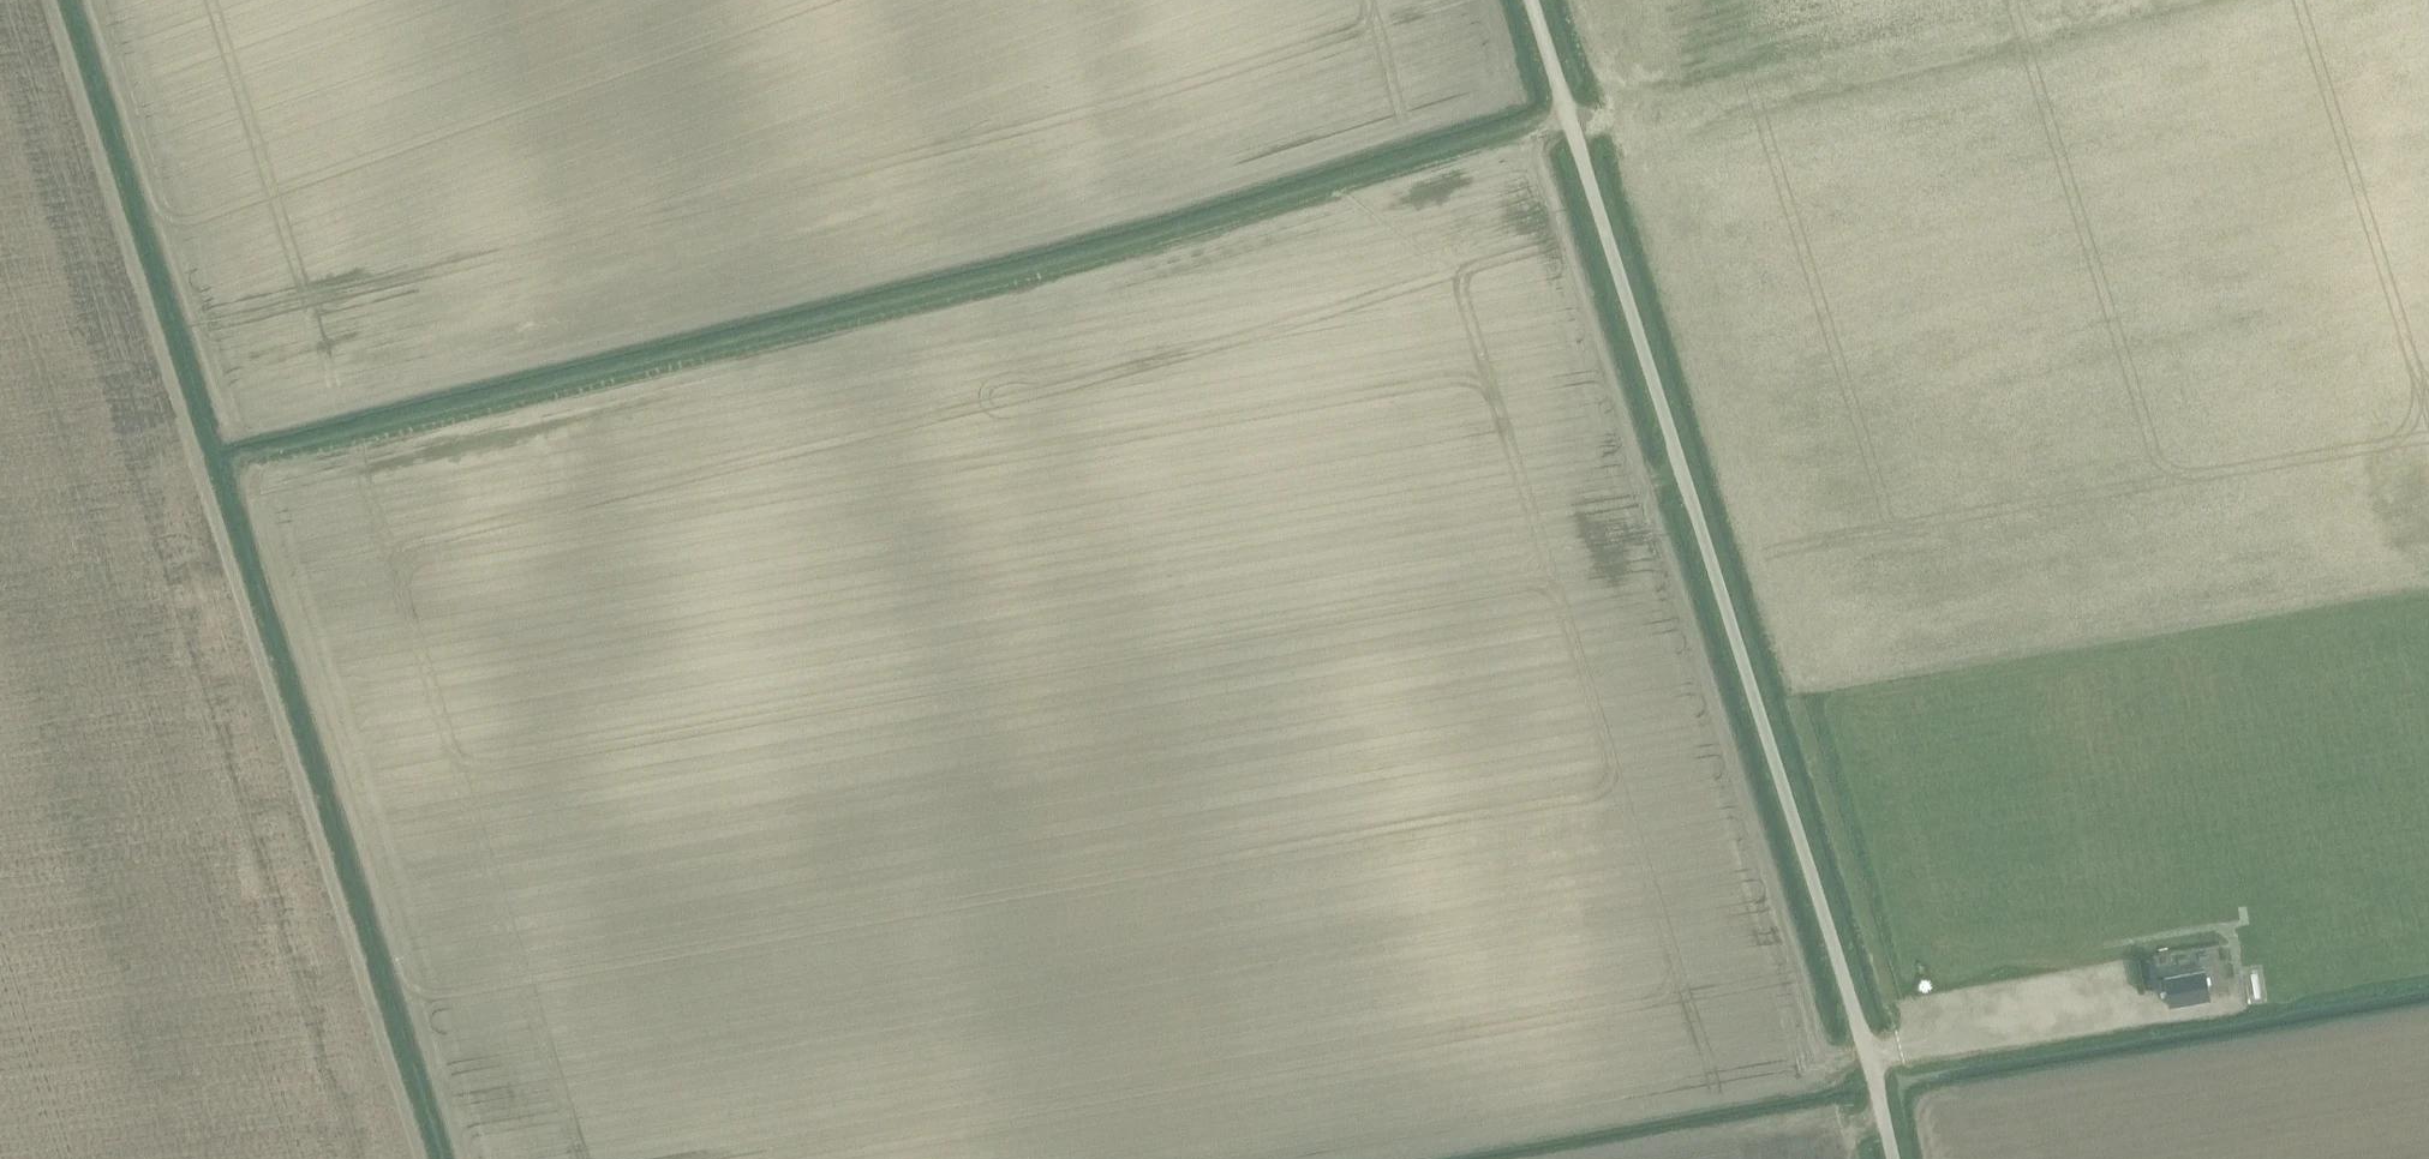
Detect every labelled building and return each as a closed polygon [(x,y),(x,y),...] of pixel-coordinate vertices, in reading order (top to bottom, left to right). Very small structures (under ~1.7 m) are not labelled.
[(2159,985),(2155,957),(2154,955),(2141,958),(2145,987),(2159,985)] [(2204,968),(2163,975),(2169,1005),(2209,998),(2204,968)]
